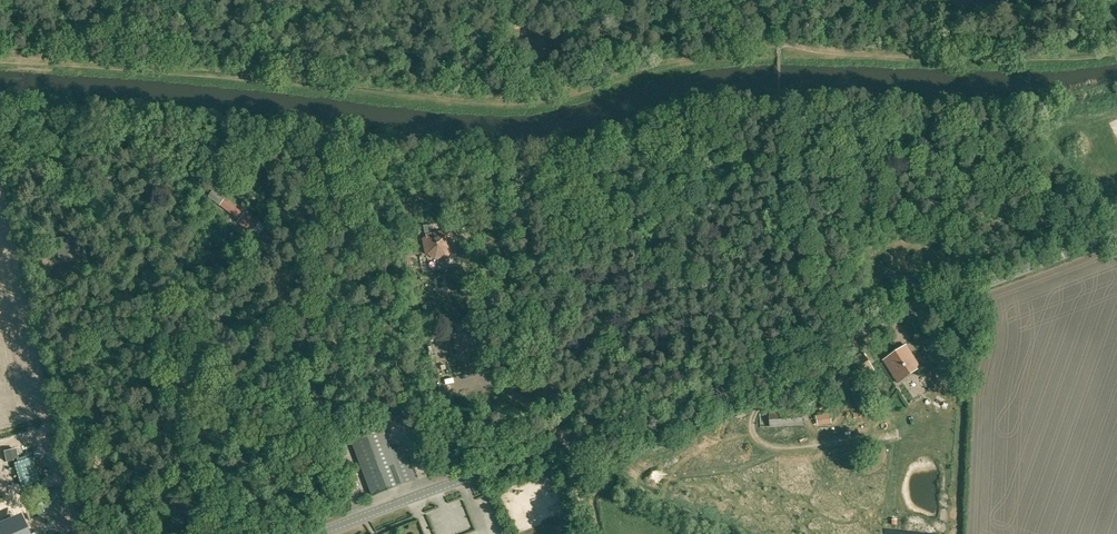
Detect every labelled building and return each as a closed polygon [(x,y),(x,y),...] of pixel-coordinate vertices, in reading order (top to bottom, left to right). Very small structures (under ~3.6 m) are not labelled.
[(224,199),(220,205),(234,215),(238,209),(224,199)] [(238,209),(234,215),(240,220),(238,222),(252,233),(259,223),(245,212),(244,214),(238,209)] [(453,248),(449,229),(426,234),(427,238),(424,239),(427,254),(432,253),(436,255),(445,253),(448,249),(453,248)] [(506,314),(486,318),(488,325),(508,321),(506,314)] [(898,382),(920,367),(906,345),(884,360),(898,382)] [(830,413),(816,415),(818,425),(831,423),(830,413)] [(382,424),(351,436),(373,495),(415,479),(405,454),(395,458),(382,424)] [(14,519),(0,524),(0,525),(4,533),(20,533),(14,519)]
